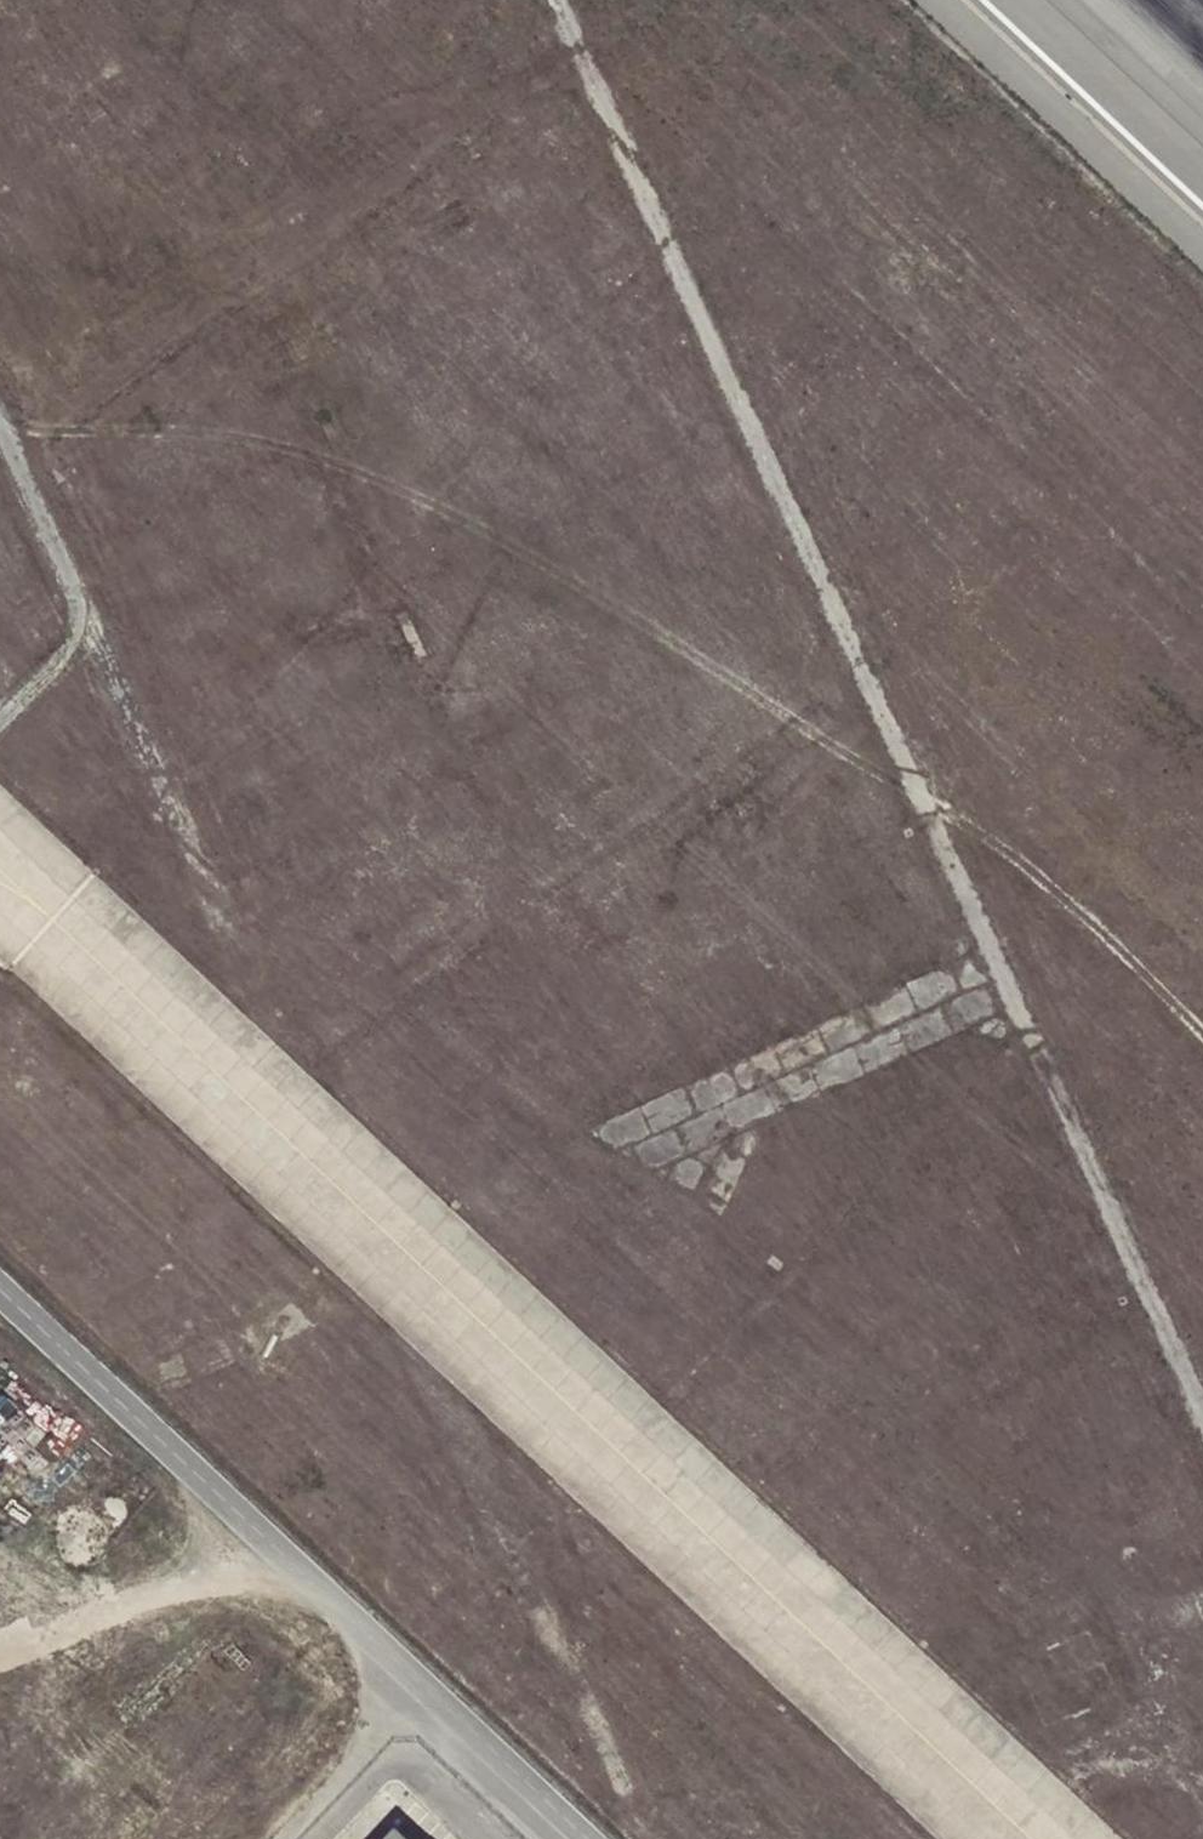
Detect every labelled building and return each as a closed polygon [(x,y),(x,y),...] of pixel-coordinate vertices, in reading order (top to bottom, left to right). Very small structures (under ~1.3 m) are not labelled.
[(394,1830),(385,1838),(403,1838),(394,1830)]
